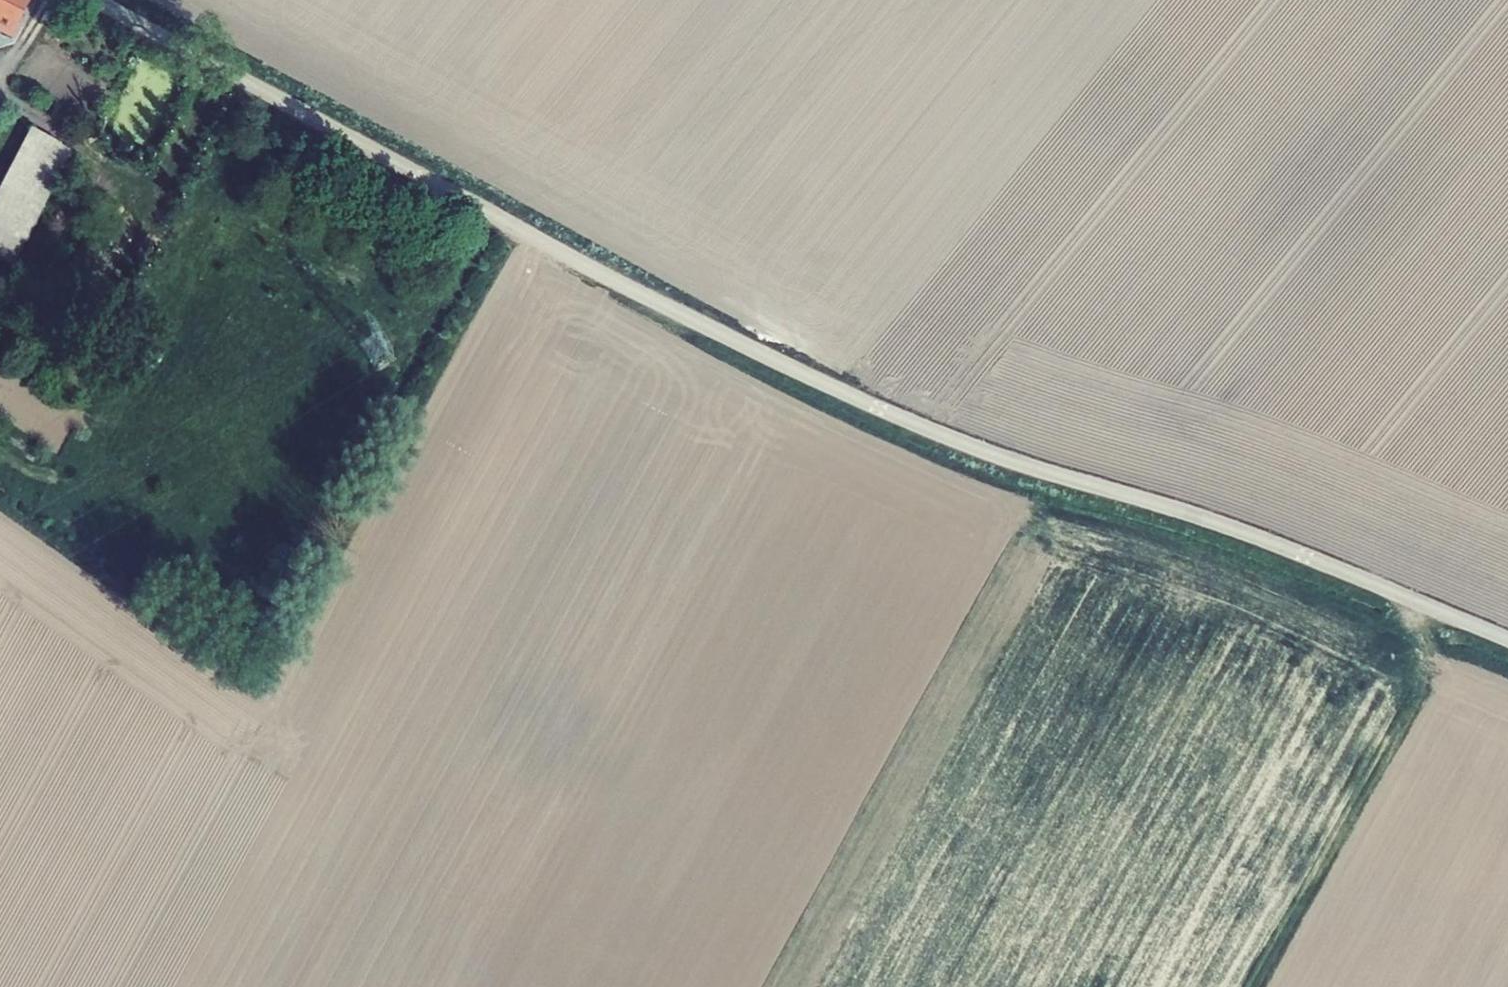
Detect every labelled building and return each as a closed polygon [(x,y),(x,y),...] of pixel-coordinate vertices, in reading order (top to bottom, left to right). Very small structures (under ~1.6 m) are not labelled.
[(11,33),(29,0),(0,0),(0,28),(11,33)] [(0,193),(0,230),(24,243),(72,152),(32,131),(0,193)]
